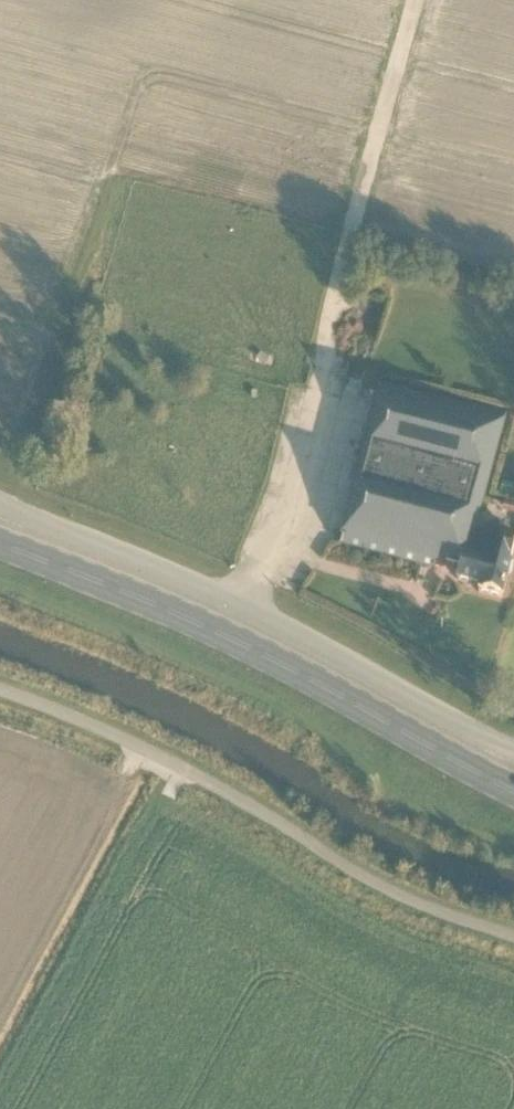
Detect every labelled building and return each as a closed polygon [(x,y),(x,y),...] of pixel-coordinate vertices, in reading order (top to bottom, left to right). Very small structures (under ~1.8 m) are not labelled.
[(482,497),(484,491),(485,491),(504,415),(379,382),(339,543),(443,571),(445,564),(460,568),(457,580),(480,586),(478,593),(501,599),(513,546),(513,537),(494,531),(488,556),(468,551),(482,497)]
